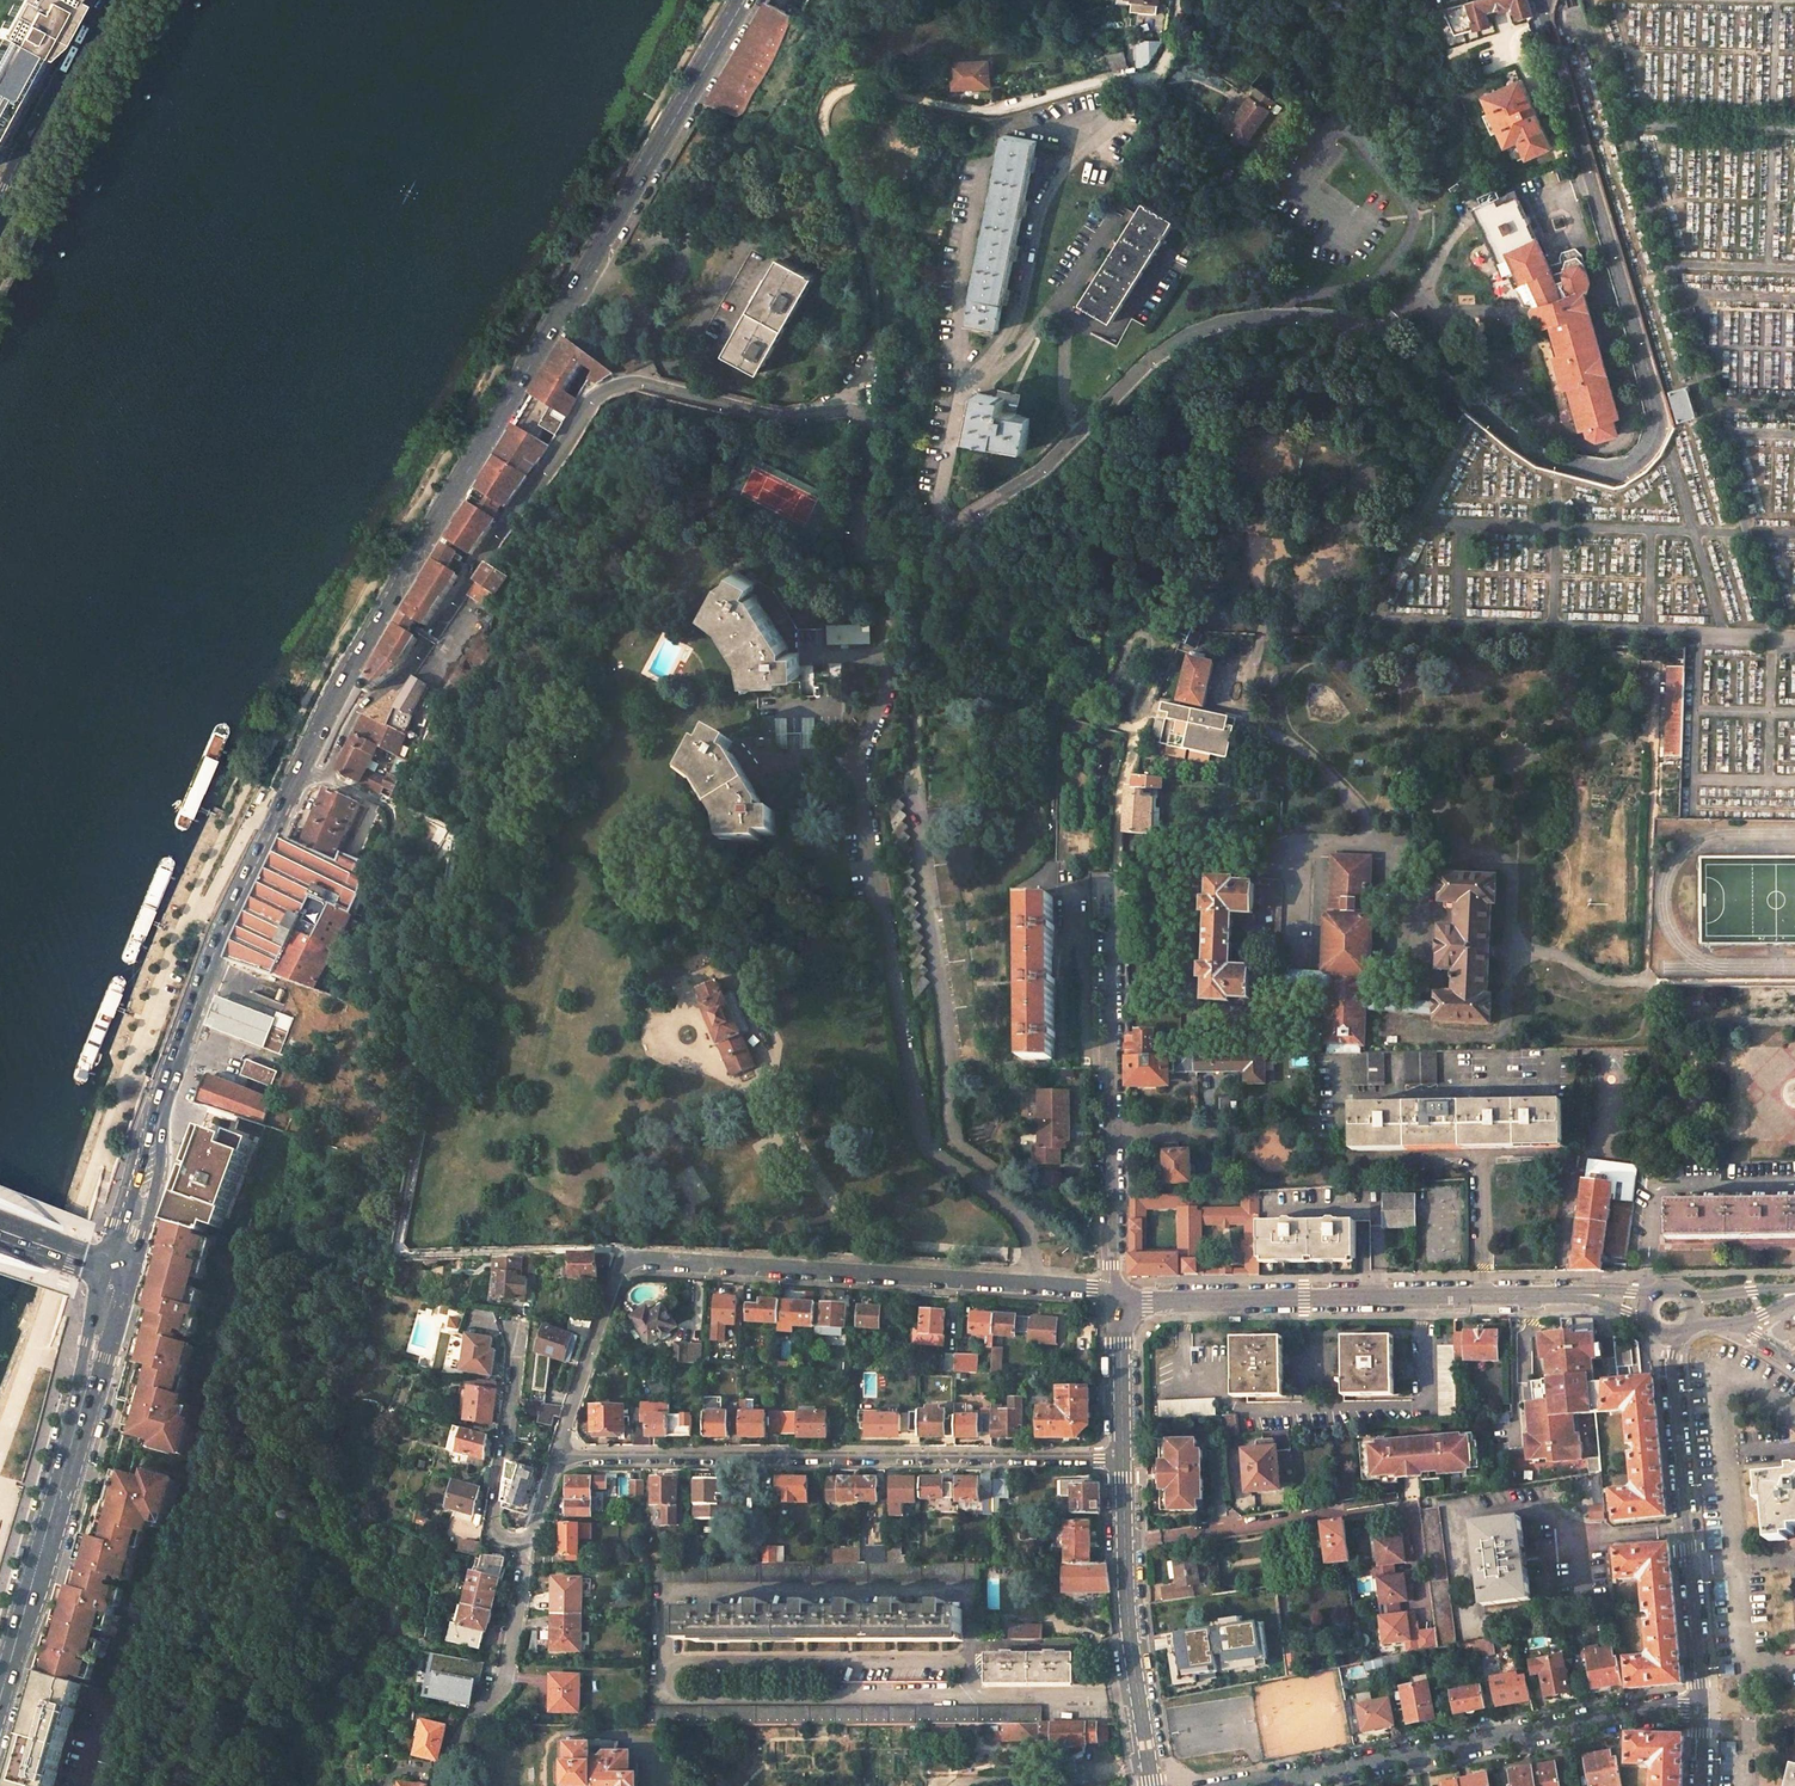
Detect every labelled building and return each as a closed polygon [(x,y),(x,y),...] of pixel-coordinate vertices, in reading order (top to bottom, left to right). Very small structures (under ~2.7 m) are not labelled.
[(0,41),(0,134),(22,94),(16,91),(34,58),(41,61),(55,48),(79,4),(74,1),(74,0),(15,0),(0,26),(0,37),(2,38),(0,41)] [(788,4),(782,0),(768,0),(766,3),(783,13),(788,4)] [(1513,5),(1517,18),(1532,14),(1527,0),(1482,0),(1467,4),(1475,30),(1490,26),(1486,12),(1513,5)] [(774,60),(793,19),(783,13),(766,3),(707,104),(737,116),(741,115),(746,109),(752,96),(763,79),(774,60)] [(1444,11),(1455,35),(1475,30),(1467,4),(1444,11)] [(1138,68),(1142,68),(1142,56),(1153,57),(1154,41),(1139,41),(1138,68)] [(1142,56),(1142,68),(1143,68),(1150,62),(1162,42),(1154,41),(1153,57),(1142,56)] [(1124,52),(1107,55),(1111,71),(1119,69),(1128,68),(1124,52)] [(989,87),(988,62),(952,64),(953,86),(971,85),(971,88),(989,87)] [(1452,81),(1447,69),(1442,71),(1447,83),(1452,81)] [(1544,130),(1521,79),(1483,96),(1506,147),(1519,141),(1544,130)] [(1276,102),(1257,89),(1251,96),(1271,110),(1276,102)] [(1251,96),(1226,129),(1246,144),(1271,110),(1251,96)] [(1552,148),(1544,130),(1519,141),(1526,159),(1552,148)] [(1029,186),(1038,141),(994,134),(989,166),(962,297),(958,323),(968,325),(996,331),(998,331),(1011,275),(1020,231),(1029,186)] [(1530,315),(1533,322),(1535,324),(1539,323),(1546,345),(1548,344),(1575,435),(1583,433),(1585,442),(1594,444),(1612,439),(1608,425),(1617,423),(1583,299),(1586,298),(1588,289),(1579,257),(1574,254),(1563,256),(1559,263),(1560,268),(1546,271),(1511,190),(1496,196),(1499,204),(1494,206),(1492,203),(1486,205),(1487,208),(1474,214),(1503,283),(1510,280),(1513,290),(1521,288),(1528,309),(1532,311),(1530,315)] [(1112,323),(1176,221),(1145,202),(1143,203),(1136,215),(1124,233),(1104,265),(1080,303),(1082,304),(1080,307),(1088,312),(1089,309),(1112,323)] [(718,350),(770,260),(756,251),(704,341),(718,350)] [(802,300),(815,277),(797,267),(784,259),(729,355),(760,373),(802,300)] [(599,385),(615,376),(568,341),(497,461),(528,478),(538,465),(550,448),(560,433),(579,401),(584,397),(599,385)] [(1688,386),(1670,392),(1678,422),(1697,416),(1688,386)] [(1025,451),(1032,417),(1016,413),(1002,411),(1005,398),(978,393),(969,441),(1025,451)] [(1093,393),(1087,400),(1093,405),(1099,399),(1093,393)] [(473,556),(528,478),(497,461),(449,541),(473,556)] [(449,541),(382,655),(401,667),(473,556),(449,541)] [(468,596),(487,608),(507,578),(488,565),(468,596)] [(756,582),(735,571),(728,585),(722,581),(706,614),(722,626),(728,624),(750,659),(744,662),(747,682),(751,682),(751,686),(755,685),(758,685),(758,682),(784,682),(783,676),(799,676),(799,652),(787,653),(787,646),(770,617),(756,595),(751,592),(756,582)] [(446,688),(494,614),(487,608),(468,596),(415,678),(424,684),(430,688),(442,695),(446,688)] [(508,623),(494,614),(446,688),(442,695),(455,703),(458,701),(463,697),(466,693),(504,634),(505,632),(506,629),(507,626),(508,623)] [(869,627),(827,628),(828,644),(842,644),(849,644),(869,643),(869,627)] [(1193,632),(1186,630),(1182,640),(1197,646),(1202,632),(1193,632)] [(1686,649),(1666,648),(1665,657),(1685,657),(1686,649)] [(382,655),(365,684),(365,685),(365,687),(364,689),(364,691),(365,692),(367,693),(368,693),(369,693),(371,692),(371,691),(372,690),(373,690),(400,669),(401,667),(382,655)] [(1213,664),(1190,659),(1186,674),(1173,671),(1169,688),(1182,691),(1179,702),(1180,702),(1194,706),(1204,708),(1213,664)] [(1685,668),(1668,668),(1665,755),(1682,755),(1685,668)] [(412,682),(428,692),(430,688),(424,684),(415,678),(412,682)] [(428,692),(412,682),(401,700),(398,705),(388,700),(367,716),(357,736),(379,746),(396,756),(417,715),(424,700),(428,692)] [(1237,720),(1164,703),(1162,712),(1171,714),(1170,719),(1167,719),(1166,722),(1157,720),(1152,741),(1161,743),(1161,744),(1228,759),(1237,720)] [(212,735),(174,825),(173,831),(176,834),(181,836),(185,836),(190,832),(227,742),(229,735),(227,730),(225,727),(221,727),(214,730),(212,735)] [(733,742),(712,730),(705,744),(700,742),(684,770),(703,780),(727,821),(728,841),(760,841),(760,836),(776,835),(775,812),(764,812),(764,806),(733,755),(727,752),(733,742)] [(379,746),(357,736),(339,773),(378,792),(381,786),(385,779),(367,769),(379,746)] [(398,778),(388,773),(385,779),(381,786),(391,791),(398,778)] [(1159,779),(1138,777),(1136,787),(1126,787),(1124,833),(1152,834),(1152,828),(1159,829),(1160,779),(1159,779)] [(360,804),(330,790),(305,846),(336,860),(340,852),(362,804),(360,804)] [(287,838),(280,853),(287,855),(293,841),(287,838)] [(305,846),(293,841),(287,855),(280,853),(238,943),(231,962),(317,991),(333,958),(358,907),(362,897),(364,890),(371,865),(340,852),(336,860),(305,846)] [(159,864),(121,954),(120,959),(123,963),(128,965),(132,964),(137,961),(174,870),(176,864),(175,858),(172,856),(168,855),(162,858),(159,864)] [(1370,859),(1334,857),(1331,916),(1368,918),(1370,859)] [(1497,879),(1445,878),(1444,902),(1460,903),(1491,904),(1496,904),(1497,879)] [(1234,880),(1210,879),(1209,901),(1204,900),(1204,913),(1208,913),(1206,966),(1202,966),(1201,979),(1205,979),(1205,1000),(1229,1001),(1229,998),(1250,999),(1250,980),(1251,969),(1231,968),(1233,913),(1253,914),(1254,884),(1234,883),(1234,880)] [(1053,897),(1022,898),(1023,1061),(1054,1060),(1053,897)] [(1491,904),(1460,903),(1459,930),(1442,930),(1441,969),(1458,970),(1457,998),(1488,999),(1491,904)] [(1368,918),(1331,916),(1327,920),(1325,969),(1329,974),(1365,975),(1370,971),(1372,922),(1368,918)] [(1329,974),(1251,969),(1250,980),(1329,984),(1329,974)] [(1365,975),(1329,974),(1329,984),(1327,1042),(1326,1053),(1352,1053),(1362,1053),(1363,1044),(1364,1009),(1365,998),(1365,975)] [(110,984),(73,1074),(72,1079),(74,1083),(79,1085),(83,1084),(88,1081),(125,990),(127,984),(126,978),(123,976),(119,975),(113,978),(110,984)] [(719,980),(696,989),(733,1076),(756,1066),(743,1035),(726,996),(719,980)] [(732,993),(726,996),(743,1035),(748,1032),(749,1032),(749,1031),(750,1031),(750,1030),(750,1029),(735,994),(735,993),(734,993),(732,993)] [(220,996),(209,1027),(265,1048),(277,1017),(220,996)] [(1457,998),(1440,997),(1440,1004),(1439,1014),(1439,1021),(1490,1023),(1492,999),(1488,999),(1457,998)] [(1440,1004),(1365,998),(1364,1009),(1439,1014),(1440,1004)] [(293,1017),(279,1011),(277,1017),(265,1048),(279,1053),(293,1017)] [(1128,1057),(1162,1056),(1162,1044),(1154,1044),(1154,1033),(1137,1033),(1137,1042),(1129,1042),(1128,1057)] [(1362,1053),(1352,1053),(1353,1086),(1385,1085),(1384,1052),(1362,1053)] [(1436,1052),(1405,1052),(1405,1084),(1437,1084),(1436,1052)] [(1265,1054),(1236,1055),(1236,1071),(1237,1083),(1265,1082),(1265,1054)] [(1197,1055),(1165,1056),(1165,1072),(1175,1071),(1175,1072),(1197,1072),(1197,1055)] [(1236,1055),(1197,1055),(1197,1072),(1236,1071),(1236,1055)] [(1162,1056),(1128,1057),(1129,1083),(1165,1083),(1165,1072),(1165,1056),(1162,1056)] [(275,1072),(248,1061),(243,1075),(269,1086),(275,1072)] [(274,1100),(209,1076),(197,1105),(209,1108),(252,1121),(265,1125),(274,1100)] [(1070,1091),(1040,1091),(1040,1147),(1036,1148),(1036,1164),(1061,1164),(1060,1140),(1070,1140),(1070,1091)] [(1380,1106),(1352,1107),(1354,1153),(1484,1151),(1567,1149),(1566,1102),(1535,1103),(1535,1100),(1526,1100),(1526,1103),(1499,1104),(1499,1100),(1489,1100),(1489,1104),(1483,1104),(1434,1105),(1435,1101),(1426,1101),(1425,1105),(1389,1106),(1389,1102),(1380,1103),(1380,1106)] [(209,1108),(167,1223),(210,1235),(252,1121),(209,1108)] [(1179,1142),(1165,1143),(1165,1152),(1179,1152),(1179,1142)] [(1179,1152),(1165,1152),(1165,1155),(1167,1181),(1167,1184),(1191,1182),(1190,1151),(1179,1152)] [(1167,1181),(1165,1155),(1158,1155),(1156,1159),(1157,1178),(1160,1181),(1167,1181)] [(1639,1165),(1587,1159),(1585,1181),(1612,1185),(1610,1200),(1634,1203),(1639,1165)] [(1612,1185),(1585,1181),(1573,1271),(1601,1271),(1604,1252),(1610,1200),(1612,1185)] [(1262,1274),(1260,1191),(1243,1191),(1243,1206),(1203,1207),(1203,1195),(1132,1196),(1133,1220),(1133,1253),(1134,1279),(1187,1278),(1187,1257),(1206,1257),(1206,1226),(1222,1226),(1222,1228),(1231,1228),(1231,1225),(1245,1225),(1246,1268),(1204,1269),(1204,1258),(1188,1259),(1189,1275),(1204,1275),(1252,1274),(1262,1274)] [(1413,1197),(1385,1197),(1386,1226),(1413,1226),(1413,1197)] [(1604,1252),(1627,1256),(1634,1203),(1610,1200),(1604,1252)] [(1667,1202),(1667,1237),(1794,1235),(1794,1200),(1667,1202)] [(1262,1259),(1355,1258),(1355,1221),(1263,1222),(1261,1224),(1262,1259)] [(167,1223),(118,1400),(131,1403),(123,1433),(124,1433),(119,1449),(137,1454),(187,1468),(192,1454),(190,1453),(242,1245),(210,1235),(167,1223)] [(597,1254),(573,1255),(574,1279),(578,1279),(597,1278),(597,1265),(611,1265),(614,1254),(597,1254)] [(518,1256),(498,1257),(495,1295),(501,1296),(501,1298),(526,1299),(527,1279),(517,1278),(517,1272),(518,1256)] [(537,1256),(518,1256),(517,1272),(535,1273),(537,1256)] [(717,1297),(715,1330),(726,1331),(726,1324),(736,1325),(736,1320),(737,1304),(738,1298),(717,1297)] [(749,1305),(748,1321),(780,1323),(781,1301),(762,1300),(762,1306),(749,1305)] [(794,1302),(792,1325),(815,1327),(815,1326),(816,1304),(794,1302)] [(816,1304),(815,1326),(822,1326),(823,1304),(816,1304)] [(823,1304),(822,1326),(845,1328),(847,1305),(823,1304)] [(638,1324),(634,1326),(645,1343),(650,1342),(651,1344),(658,1339),(660,1342),(672,1335),(670,1332),(677,1327),(664,1306),(652,1314),(638,1324)] [(852,1306),(851,1326),(858,1326),(859,1306),(852,1306)] [(859,1306),(858,1326),(879,1328),(880,1317),(887,1318),(888,1308),(881,1307),(859,1306)] [(649,1308),(634,1317),(638,1324),(652,1314),(649,1308)] [(915,1330),(915,1343),(943,1345),(945,1312),(923,1310),(921,1330),(915,1330)] [(973,1313),(972,1333),(994,1335),(995,1315),(973,1313)] [(995,1315),(994,1335),(999,1335),(1016,1336),(1016,1332),(1030,1333),(1030,1342),(1056,1343),(1057,1319),(1031,1317),(995,1315)] [(580,1318),(572,1318),(571,1326),(590,1329),(593,1319),(580,1318)] [(1565,1336),(1544,1338),(1546,1361),(1551,1361),(1553,1380),(1534,1381),(1535,1403),(1529,1404),(1532,1434),(1526,1434),(1530,1458),(1551,1456),(1551,1463),(1583,1459),(1580,1434),(1576,1434),(1574,1414),(1595,1412),(1593,1389),(1597,1388),(1595,1371),(1594,1362),(1599,1361),(1597,1342),(1595,1319),(1575,1319),(1575,1318),(1563,1318),(1565,1336)] [(569,1333),(547,1326),(539,1352),(565,1361),(567,1354),(572,1356),(578,1338),(578,1337),(569,1333)] [(590,1329),(571,1326),(569,1333),(578,1337),(578,1338),(586,1341),(590,1329)] [(1617,1374),(1618,1382),(1642,1379),(1638,1343),(1631,1336),(1624,1337),(1624,1331),(1615,1332),(1615,1337),(1614,1337),(1614,1341),(1616,1357),(1609,1358),(1610,1375),(1617,1374)] [(1466,1359),(1466,1360),(1498,1360),(1498,1332),(1465,1332),(1465,1333),(1466,1359)] [(1456,1345),(1456,1359),(1466,1359),(1465,1333),(1456,1333),(1456,1335),(1456,1345)] [(1444,1345),(1456,1345),(1456,1335),(1455,1335),(1444,1335),(1444,1345)] [(1343,1337),(1343,1396),(1394,1395),(1393,1336),(1343,1337)] [(1232,1338),(1233,1397),(1283,1397),(1283,1337),(1232,1338)] [(1614,1341),(1597,1342),(1599,1361),(1602,1360),(1603,1370),(1595,1371),(1597,1388),(1593,1389),(1595,1412),(1605,1411),(1607,1383),(1608,1383),(1607,1375),(1610,1375),(1609,1358),(1616,1357),(1614,1341)] [(483,1346),(467,1343),(463,1371),(492,1376),(496,1350),(483,1348),(483,1346)] [(676,1343),(675,1363),(700,1363),(702,1344),(676,1343)] [(1456,1345),(1444,1345),(1439,1345),(1440,1418),(1457,1417),(1456,1345)] [(957,1356),(956,1372),(977,1373),(978,1355),(957,1354),(957,1356)] [(947,1355),(946,1372),(956,1372),(957,1356),(947,1355)] [(1628,1413),(1631,1447),(1637,1446),(1637,1453),(1632,1453),(1635,1487),(1632,1490),(1610,1492),(1613,1521),(1667,1516),(1665,1493),(1660,1447),(1656,1401),(1654,1378),(1642,1379),(1618,1382),(1608,1383),(1607,1383),(1605,1411),(1605,1412),(1625,1410),(1628,1413)] [(468,1417),(467,1420),(492,1424),(493,1410),(496,1391),(497,1384),(483,1381),(482,1383),(473,1381),(472,1387),(471,1387),(471,1391),(464,1390),(460,1416),(468,1417)] [(557,1390),(538,1387),(534,1402),(544,1404),(553,1405),(557,1390)] [(1060,1401),(1057,1404),(1083,1431),(1089,1425),(1088,1388),(1060,1388),(1060,1401)] [(501,1411),(503,1392),(496,1391),(493,1410),(501,1411)] [(718,1398),(705,1398),(705,1412),(716,1412),(716,1409),(718,1409),(718,1398)] [(1160,1416),(1160,1419),(1165,1418),(1165,1419),(1216,1416),(1215,1399),(1160,1401),(1160,1416)] [(754,1400),(740,1400),(740,1408),(740,1413),(754,1413),(754,1400)] [(649,1421),(649,1436),(650,1436),(670,1436),(670,1415),(670,1403),(643,1403),(643,1408),(642,1421),(649,1421)] [(553,1405),(544,1404),(541,1414),(544,1414),(541,1423),(558,1427),(564,1406),(553,1405)] [(1040,1408),(1039,1437),(1077,1438),(1083,1431),(1057,1404),(1054,1407),(1040,1408)] [(594,1406),(594,1436),(624,1436),(624,1406),(594,1406)] [(956,1416),(956,1437),(978,1437),(978,1433),(979,1420),(979,1416),(966,1416),(966,1406),(956,1406),(956,1416)] [(920,1431),(920,1437),(946,1437),(946,1419),(947,1411),(941,1411),(941,1408),(929,1407),(928,1411),(920,1411),(920,1431)] [(633,1408),(634,1445),(650,1445),(650,1436),(649,1436),(649,1421),(642,1421),(643,1408),(633,1408)] [(740,1408),(731,1408),(731,1429),(740,1429),(740,1413),(740,1408)] [(868,1423),(868,1437),(888,1437),(888,1431),(901,1431),(900,1415),(899,1415),(900,1414),(897,1414),(897,1415),(882,1415),(882,1411),(860,1411),(860,1423),(868,1423)] [(909,1411),(909,1431),(919,1431),(920,1431),(920,1411),(909,1411)] [(1001,1422),(1001,1437),(1018,1437),(1018,1426),(1023,1426),(1023,1413),(1018,1412),(1018,1411),(1001,1411),(1001,1422)] [(705,1412),(705,1436),(728,1437),(728,1412),(716,1412),(705,1412)] [(799,1412),(799,1437),(826,1437),(827,1412),(799,1412)] [(740,1429),(740,1437),(766,1437),(766,1413),(754,1413),(740,1413),(740,1429)] [(780,1431),(780,1413),(770,1413),(769,1431),(780,1431)] [(979,1420),(978,1433),(991,1433),(991,1422),(991,1414),(982,1414),(982,1420),(979,1420)] [(670,1415),(670,1436),(692,1436),(692,1415),(670,1415)] [(1223,1416),(1225,1437),(1239,1436),(1239,1435),(1237,1415),(1223,1416)] [(946,1419),(946,1437),(956,1437),(956,1416),(950,1416),(950,1419),(946,1419)] [(1158,1430),(1157,1419),(1147,1420),(1148,1430),(1158,1430)] [(991,1433),(991,1438),(1001,1437),(1001,1422),(991,1422),(991,1433)] [(489,1435),(466,1429),(460,1452),(466,1454),(465,1459),(470,1460),(471,1455),(486,1459),(489,1435)] [(1244,1451),(1248,1491),(1279,1489),(1276,1451),(1290,1450),(1289,1431),(1263,1433),(1264,1441),(1259,1441),(1258,1443),(1259,1450),(1244,1451)] [(1432,1437),(1399,1440),(1396,1442),(1395,1442),(1394,1441),(1393,1440),(1391,1440),(1390,1440),(1389,1441),(1388,1442),(1387,1443),(1385,1440),(1362,1443),(1365,1481),(1382,1479),(1382,1477),(1398,1475),(1399,1478),(1424,1476),(1423,1473),(1440,1472),(1440,1475),(1468,1472),(1467,1469),(1480,1468),(1478,1441),(1475,1442),(1474,1433),(1449,1435),(1446,1438),(1445,1437),(1444,1436),(1443,1436),(1440,1436),(1438,1438),(1438,1439),(1438,1445),(1433,1446),(1432,1437)] [(1161,1462),(1162,1470),(1162,1484),(1162,1492),(1163,1492),(1163,1500),(1170,1499),(1170,1512),(1199,1511),(1199,1501),(1203,1501),(1202,1478),(1199,1475),(1200,1475),(1200,1474),(1201,1473),(1201,1472),(1202,1471),(1201,1469),(1200,1467),(1199,1467),(1202,1463),(1202,1452),(1197,1452),(1197,1441),(1169,1441),(1169,1454),(1162,1454),(1163,1462),(1161,1462)] [(116,1584),(153,1594),(172,1525),(169,1525),(182,1474),(185,1475),(187,1468),(119,1449),(113,1472),(113,1471),(104,1502),(91,1499),(71,1571),(109,1582),(111,1582),(112,1577),(118,1579),(116,1584)] [(486,1459),(471,1455),(470,1460),(469,1463),(483,1467),(486,1459)] [(1590,1474),(1593,1473),(1601,1472),(1600,1457),(1588,1459),(1590,1474)] [(518,1465),(511,1463),(505,1501),(504,1508),(521,1513),(523,1507),(535,1470),(522,1466),(522,1465),(519,1464),(518,1465)] [(1759,1476),(1760,1494),(1759,1494),(1759,1502),(1765,1502),(1769,1541),(1788,1540),(1787,1536),(1794,1535),(1794,1528),(1794,1527),(1794,1466),(1791,1467),(1792,1473),(1759,1476)] [(1593,1476),(1596,1504),(1603,1502),(1604,1502),(1601,1472),(1593,1473),(1593,1476)] [(569,1478),(568,1516),(592,1516),(592,1488),(607,1489),(607,1478),(592,1478),(569,1478)] [(654,1478),(654,1506),(677,1506),(678,1478),(654,1478)] [(696,1504),(695,1520),(731,1520),(731,1493),(719,1494),(720,1478),(696,1478),(696,1494),(693,1494),(691,1497),(691,1501),(693,1504),(696,1504)] [(778,1478),(778,1496),(786,1496),(786,1502),(808,1502),(808,1478),(778,1478)] [(841,1478),(841,1501),(859,1501),(859,1479),(841,1478)] [(922,1478),(922,1499),(924,1498),(954,1499),(954,1484),(950,1484),(949,1484),(949,1479),(922,1478)] [(859,1479),(859,1501),(878,1502),(877,1479),(859,1479)] [(892,1479),(892,1502),(916,1502),(916,1479),(892,1479)] [(958,1484),(958,1501),(980,1501),(980,1479),(958,1479),(958,1484)] [(1010,1480),(995,1480),(994,1497),(993,1513),(999,1513),(1000,1499),(1010,1499),(1010,1480)] [(1073,1480),(1061,1480),(1062,1496),(1073,1496),(1073,1480)] [(1091,1480),(1073,1480),(1073,1496),(1074,1514),(1083,1513),(1100,1513),(1100,1485),(1091,1486),(1091,1480)] [(631,1481),(630,1497),(643,1497),(643,1481),(631,1481)] [(481,1489),(457,1482),(450,1508),(456,1510),(474,1515),(481,1489)] [(984,1497),(984,1513),(993,1513),(994,1497),(984,1497)] [(1437,1629),(1439,1648),(1457,1645),(1438,1508),(1420,1510),(1437,1629)] [(1050,1522),(1066,1522),(1083,1522),(1083,1513),(1074,1514),(1050,1513),(1050,1522)] [(433,1521),(420,1517),(417,1523),(430,1527),(433,1521)] [(1481,1591),(1483,1606),(1531,1600),(1528,1578),(1524,1578),(1519,1540),(1523,1539),(1521,1518),(1472,1523),(1474,1538),(1479,1537),(1486,1591),(1481,1591)] [(1321,1523),(1326,1565),(1349,1561),(1345,1532),(1343,1520),(1321,1523)] [(1066,1522),(1066,1563),(1091,1563),(1091,1522),(1083,1522),(1066,1522)] [(563,1525),(563,1555),(579,1555),(579,1538),(591,1538),(591,1525),(563,1525)] [(1394,1564),(1411,1562),(1406,1526),(1391,1528),(1392,1537),(1371,1541),(1374,1567),(1394,1564)] [(746,1541),(747,1564),(757,1564),(757,1540),(746,1541)] [(481,1543),(461,1541),(460,1546),(459,1551),(480,1554),(482,1543),(481,1543)] [(886,1547),(885,1564),(902,1564),(902,1556),(902,1544),(886,1543),(886,1547)] [(822,1545),(822,1564),(834,1564),(834,1551),(834,1545),(822,1545)] [(1627,1660),(1630,1689),(1682,1684),(1678,1637),(1674,1592),(1669,1546),(1614,1551),(1617,1580),(1640,1578),(1644,1580),(1647,1614),(1653,1614),(1653,1620),(1648,1621),(1651,1654),(1648,1658),(1627,1660)] [(764,1547),(763,1564),(783,1564),(784,1547),(764,1547)] [(867,1547),(867,1564),(885,1564),(886,1547),(867,1547)] [(834,1564),(857,1564),(857,1551),(834,1551),(834,1564)] [(535,1553),(535,1564),(552,1564),(553,1552),(535,1552),(535,1553)] [(503,1557),(482,1554),(477,1574),(500,1579),(505,1557),(503,1557)] [(902,1556),(902,1564),(914,1564),(913,1555),(902,1556)] [(930,1555),(930,1563),(947,1564),(947,1555),(930,1555)] [(1163,1589),(1165,1601),(1194,1597),(1192,1584),(1199,1583),(1196,1557),(1175,1560),(1178,1586),(1163,1589)] [(653,1564),(654,1582),(976,1581),(976,1564),(958,1563),(947,1564),(930,1563),(922,1564),(914,1564),(902,1564),(885,1564),(867,1564),(857,1564),(834,1564),(822,1564),(820,1564),(783,1564),(763,1564),(760,1564),(757,1564),(747,1564),(683,1564),(653,1564)] [(1066,1563),(1066,1592),(1110,1592),(1107,1563),(1101,1563),(1091,1563),(1066,1563)] [(1376,1580),(1379,1605),(1385,1605),(1386,1617),(1400,1615),(1398,1603),(1412,1601),(1409,1574),(1395,1576),(1394,1564),(1374,1567),(1370,1567),(1372,1580),(1376,1580)] [(109,1582),(71,1571),(43,1673),(48,1675),(77,1683),(77,1679),(83,1681),(90,1683),(100,1643),(84,1639),(85,1635),(90,1636),(91,1630),(96,1632),(107,1635),(113,1610),(116,1611),(121,1589),(112,1587),(108,1585),(109,1582)] [(477,1574),(473,1573),(466,1604),(492,1610),(500,1579),(477,1574)] [(554,1578),(553,1614),(581,1615),(582,1579),(554,1578)] [(1231,1620),(1231,1622),(1253,1619),(1249,1590),(1213,1595),(1215,1607),(1216,1607),(1229,1605),(1231,1620)] [(680,1610),(680,1640),(962,1639),(962,1609),(947,1609),(947,1602),(934,1602),(934,1609),(903,1609),(903,1602),(889,1602),(889,1609),(857,1609),(857,1602),(844,1602),(844,1609),(813,1610),(813,1602),(800,1603),(800,1610),(767,1610),(767,1603),(754,1603),(754,1610),(723,1610),(723,1603),(710,1603),(710,1610),(680,1610)] [(492,1610),(466,1604),(461,1625),(454,1622),(449,1641),(480,1649),(485,1630),(487,1631),(492,1610)] [(1616,1614),(1614,1604),(1604,1605),(1605,1616),(1616,1614)] [(1406,1654),(1439,1648),(1437,1629),(1418,1631),(1416,1613),(1400,1615),(1386,1617),(1378,1618),(1381,1645),(1404,1642),(1406,1654)] [(553,1614),(552,1650),(580,1650),(581,1615),(553,1614)] [(1011,1626),(1011,1639),(1043,1639),(1043,1625),(1011,1626)] [(1246,1668),(1249,1684),(1266,1681),(1287,1677),(1285,1656),(1281,1628),(1265,1630),(1266,1636),(1268,1655),(1269,1664),(1246,1668)] [(1181,1646),(1183,1662),(1245,1650),(1243,1635),(1243,1634),(1181,1646)] [(1472,1642),(1476,1657),(1495,1653),(1492,1638),(1472,1642)] [(1095,1648),(1097,1657),(1108,1657),(1107,1648),(1095,1648)] [(1588,1658),(1593,1688),(1622,1682),(1618,1658),(1614,1659),(1612,1649),(1598,1651),(1599,1656),(1588,1658)] [(985,1654),(985,1684),(1074,1684),(1074,1654),(1056,1654),(1056,1652),(1046,1652),(1046,1654),(1013,1654),(1013,1652),(1003,1652),(1003,1654),(985,1654)] [(1285,1656),(1287,1677),(1300,1674),(1298,1653),(1285,1656)] [(1348,1657),(1349,1665),(1361,1663),(1361,1654),(1348,1657)] [(1569,1692),(1565,1668),(1562,1654),(1528,1660),(1531,1675),(1542,1673),(1546,1696),(1569,1692)] [(1384,1668),(1385,1673),(1403,1670),(1401,1655),(1382,1659),(1384,1668)] [(1364,1662),(1365,1671),(1384,1668),(1382,1659),(1364,1662)] [(454,1678),(436,1674),(432,1696),(471,1704),(477,1670),(456,1666),(454,1678)] [(1492,1678),(1498,1706),(1531,1699),(1526,1677),(1517,1678),(1517,1674),(1492,1678)] [(48,1675),(43,1691),(29,1741),(16,1785),(53,1785),(82,1684),(77,1683),(48,1675)] [(552,1675),(551,1711),(579,1712),(579,1676),(552,1675)] [(1401,1687),(1408,1723),(1434,1718),(1427,1682),(1401,1687)] [(1452,1692),(1456,1713),(1485,1708),(1481,1687),(1452,1692)] [(1358,1705),(1363,1731),(1394,1725),(1389,1699),(1358,1705)] [(650,1724),(650,1725),(932,1724),(956,1724),(1040,1723),(1040,1722),(1041,1722),(1042,1707),(649,1707),(650,1724)] [(446,1726),(424,1721),(416,1755),(432,1759),(438,1760),(446,1726)] [(1041,1722),(1040,1722),(1040,1723),(1040,1742),(1036,1742),(1037,1766),(1054,1765),(1065,1761),(1067,1766),(1077,1766),(1073,1757),(1085,1752),(1084,1747),(1088,1747),(1087,1744),(1099,1744),(1099,1742),(1109,1742),(1108,1725),(1098,1725),(1098,1722),(1041,1722)] [(1004,1731),(1004,1740),(1036,1742),(1040,1742),(1040,1723),(1004,1724),(1004,1731)] [(956,1724),(932,1724),(932,1740),(956,1740),(956,1724)] [(992,1731),(991,1740),(1004,1740),(1004,1731),(992,1731)] [(1682,1784),(1684,1736),(1626,1735),(1625,1764),(1651,1764),(1654,1768),(1653,1785),(1682,1785),(1682,1784)] [(637,1763),(630,1763),(630,1753),(613,1752),(613,1742),(612,1741),(590,1741),(589,1742),(589,1744),(562,1744),(562,1764),(561,1764),(557,1767),(557,1782),(561,1785),(637,1785),(637,1763)] [(1591,1785),(1623,1785),(1617,1758),(1612,1758),(1610,1751),(1585,1756),(1591,1785)] [(1536,1785),(1560,1785),(1556,1761),(1533,1766),(1536,1785)] [(1533,1766),(1509,1770),(1512,1785),(1536,1785),(1533,1766)] [(1460,1785),(1489,1785),(1488,1780),(1478,1782),(1477,1776),(1458,1780),(1460,1785)]
